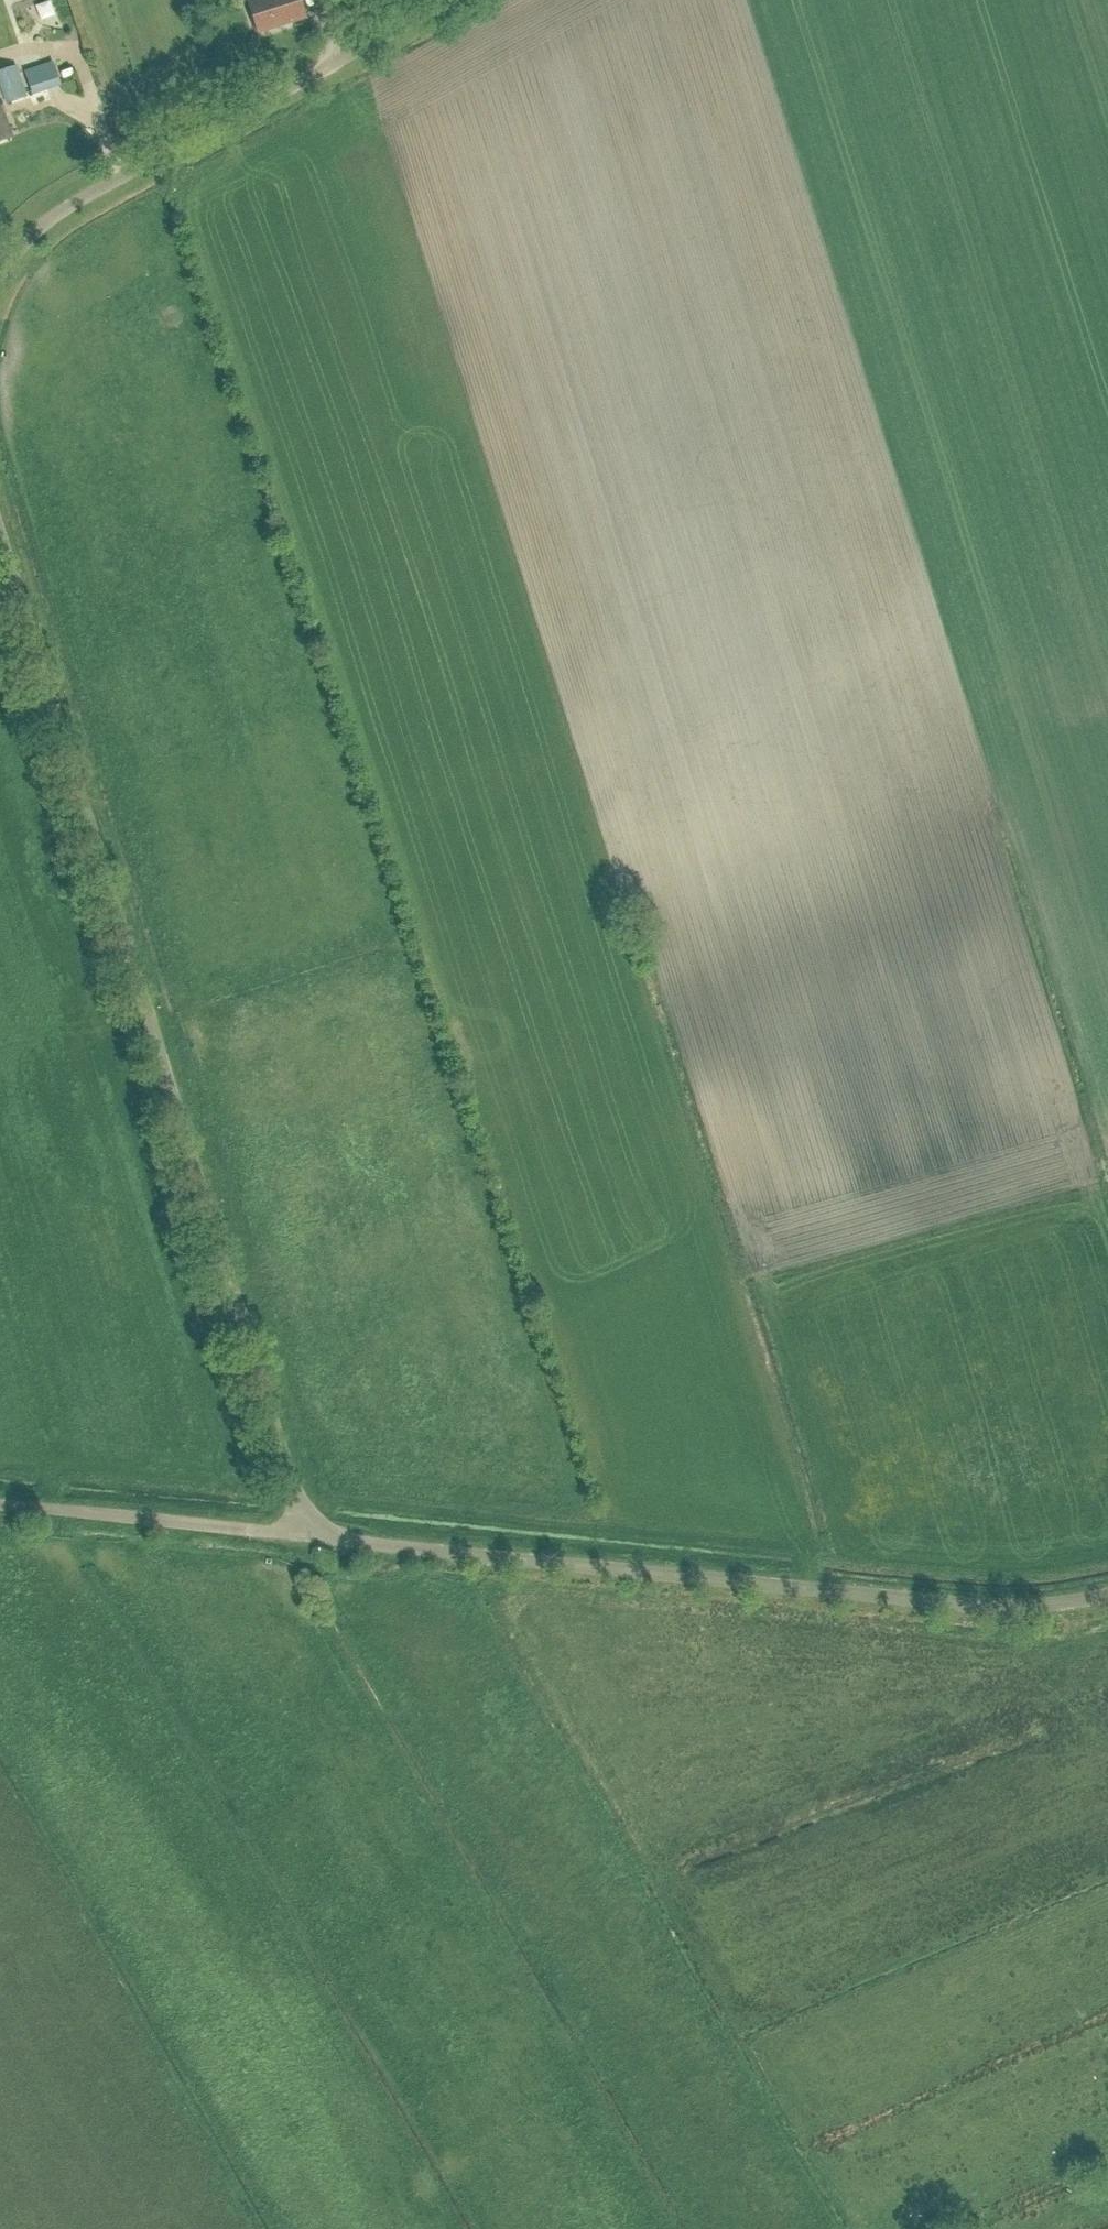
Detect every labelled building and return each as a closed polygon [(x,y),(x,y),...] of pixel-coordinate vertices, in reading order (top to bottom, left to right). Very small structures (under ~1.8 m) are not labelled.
[(306,18),(300,0),(254,0),(247,2),(257,33),(306,18)] [(33,95),(60,86),(52,62),(25,72),(33,95)] [(26,96),(17,67),(0,72),(0,86),(6,103),(26,96)] [(63,78),(73,75),(71,69),(61,72),(63,78)] [(11,138),(0,105),(0,141),(11,138)]
